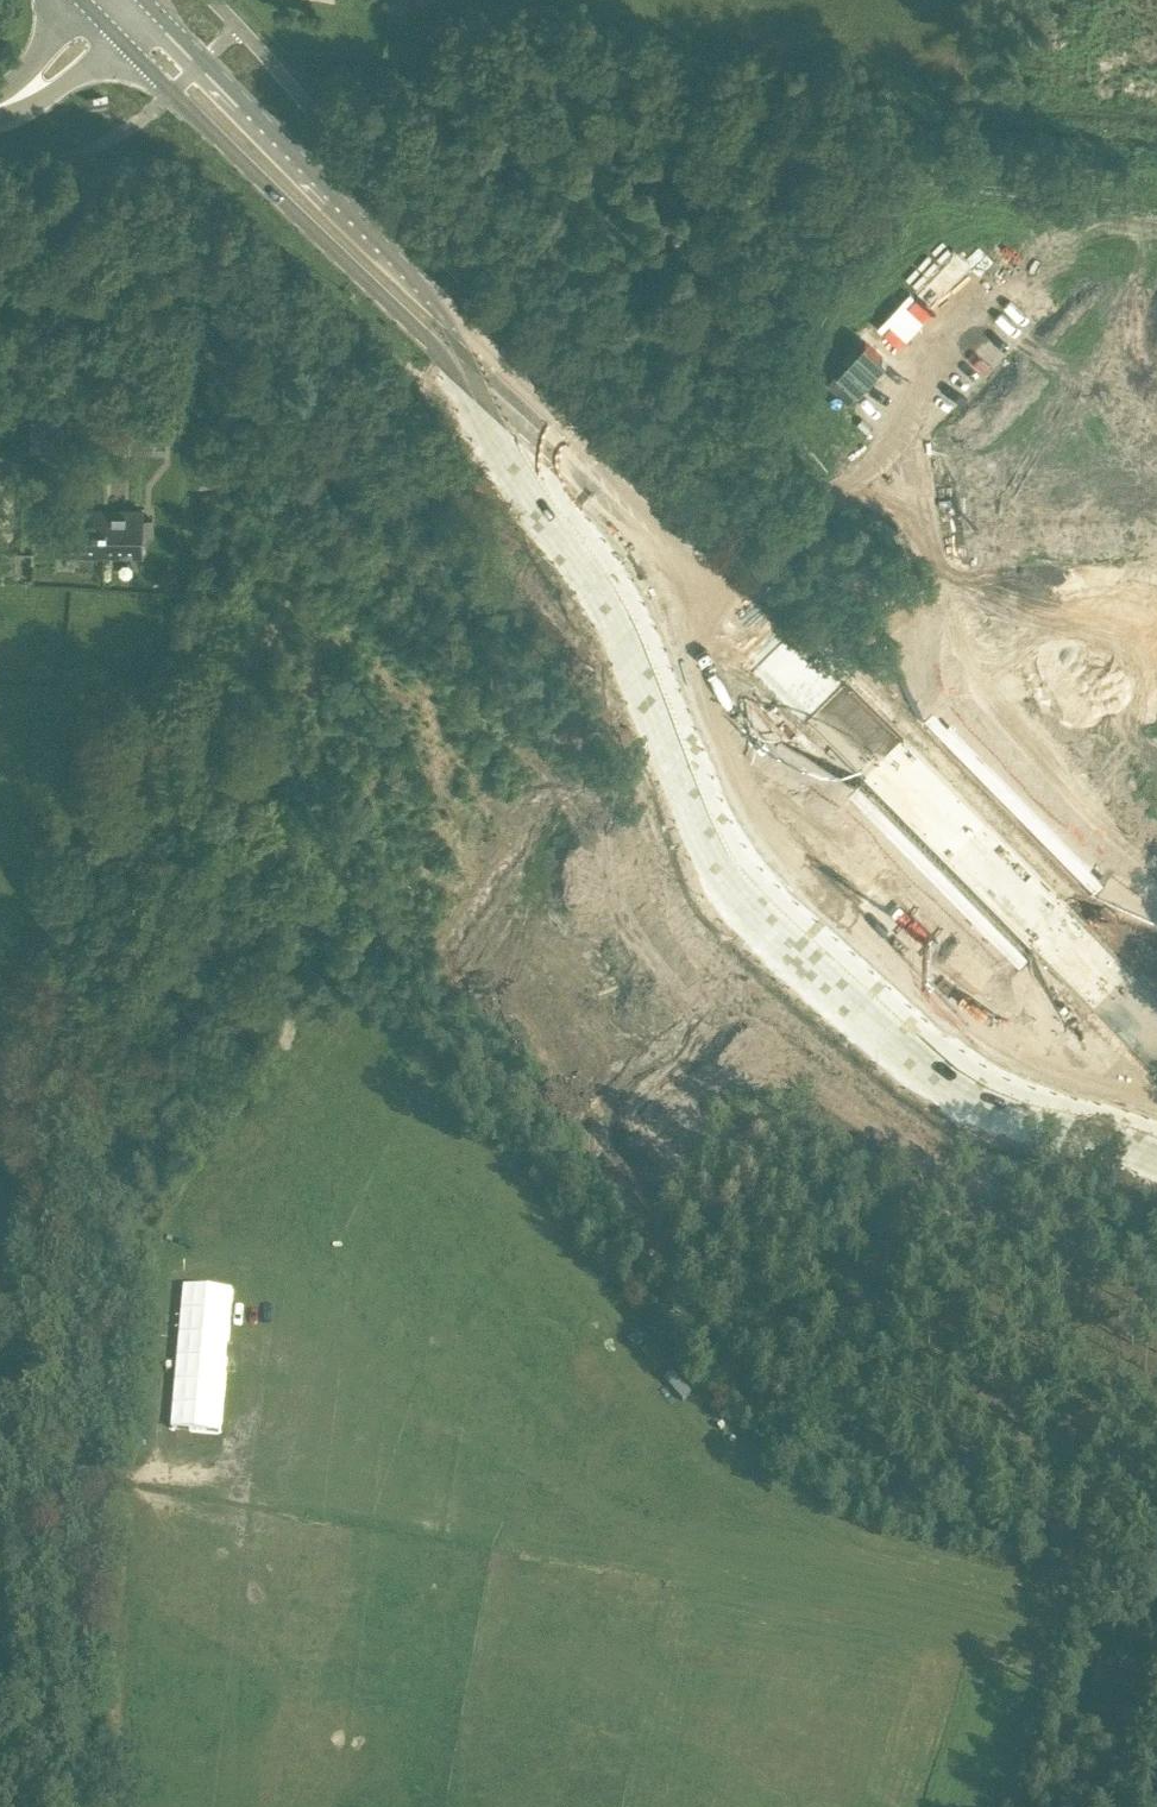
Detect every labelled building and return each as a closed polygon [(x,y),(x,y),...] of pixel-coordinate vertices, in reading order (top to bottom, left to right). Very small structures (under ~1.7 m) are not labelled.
[(210,470),(200,470),(200,487),(211,487),(210,470)] [(100,509),(58,508),(57,552),(100,553),(100,509)] [(100,509),(100,553),(142,554),(143,510),(100,509)]
